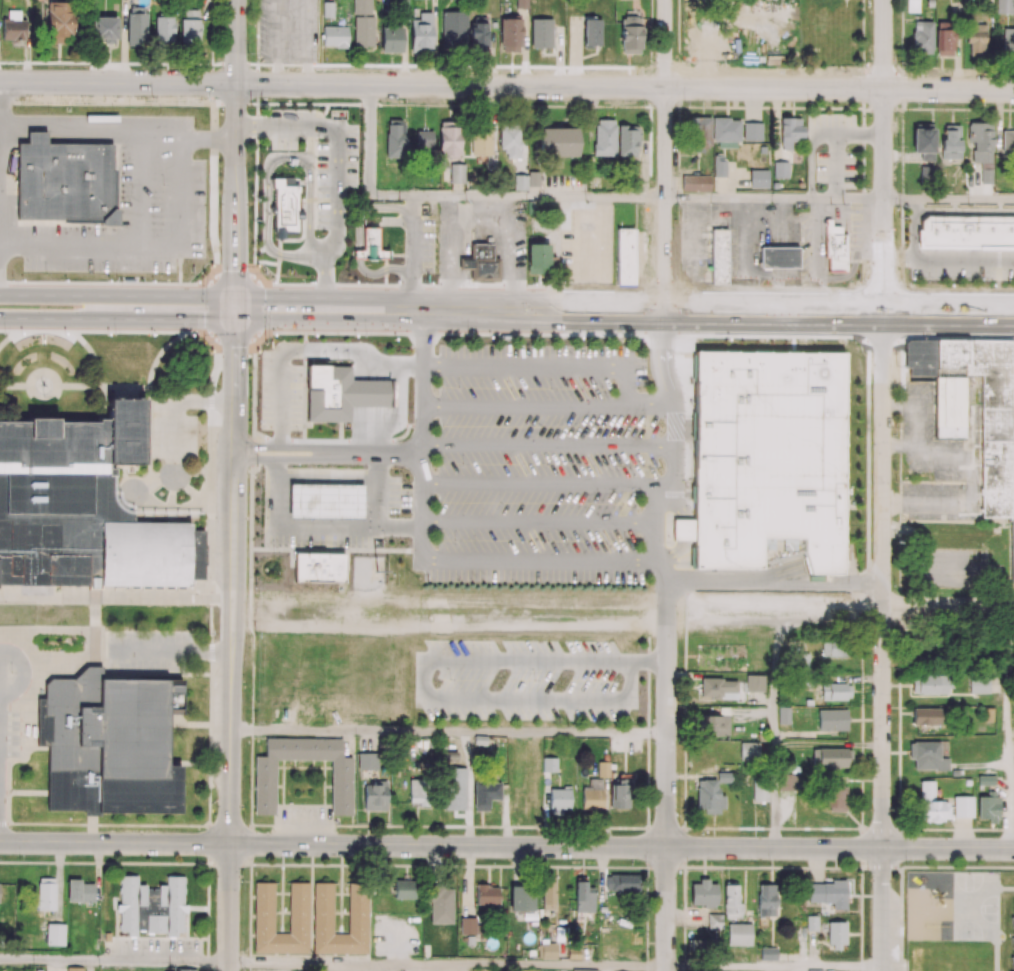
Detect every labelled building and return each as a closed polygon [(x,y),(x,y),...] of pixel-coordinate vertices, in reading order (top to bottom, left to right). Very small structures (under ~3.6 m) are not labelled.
[(352,13),(370,14),(370,0),(352,0),(352,13)] [(332,1),(323,1),(323,17),(332,17),(332,1)] [(91,17),(91,39),(116,39),(116,17),(91,17)] [(530,19),(530,48),(551,48),(551,19),(530,19)] [(346,26),(322,26),(322,45),(334,45),(334,48),(346,48),(346,26)] [(28,132),(28,145),(48,145),(48,132),(28,132)] [(16,145),(16,222),(118,222),(118,145),(48,145),(28,145),(16,145)] [(272,207),(272,178),(294,179),(294,186),(299,186),(298,210),(298,219),(298,234),(284,234),(275,234),(272,234),(272,215),(272,207)] [(927,216),(921,221),(920,230),(920,245),(1013,246),(1013,217),(927,216)] [(363,228),(363,251),(363,259),(388,260),(388,251),(379,251),(379,228),(363,228)] [(615,229),(614,286),(636,286),(636,229),(615,229)] [(711,230),(711,285),(728,285),(728,230),(711,230)] [(920,230),(917,230),(917,249),(1013,250),(1013,246),(920,245),(920,230)] [(825,234),(825,271),(845,271),(845,234),(825,234)] [(474,243),(474,260),(474,269),(474,280),(499,281),(499,263),(494,263),(494,243),(474,243)] [(527,244),(527,273),(549,273),(550,245),(527,244)] [(758,246),(758,269),(797,270),(797,247),(758,246)] [(353,259),(363,259),(363,251),(353,251),(353,259)] [(474,269),(474,260),(462,260),(462,269),(474,269)] [(906,341),(933,341),(933,377),(933,384),(911,384),(912,366),(903,366),(903,346),(906,341)] [(965,341),(933,341),(933,377),(965,377),(965,341)] [(965,377),(979,377),(979,409),(1010,410),(1010,341),(965,341),(965,377)] [(692,573),(700,573),(700,546),(700,524),(701,353),(692,353),(692,524),(692,546),(692,573)] [(701,353),(700,524),(700,546),(700,573),(758,573),(758,541),(799,541),(799,558),(807,579),(841,579),(841,546),(842,353),(701,353)] [(350,406),(350,380),(350,366),(306,365),(306,422),(349,422),(350,406)] [(933,437),(933,384),(933,377),(965,377),(964,438),(933,437)] [(350,380),(350,406),(389,407),(390,380),(350,380)] [(89,586),(0,586),(0,423),(29,422),(29,418),(60,418),(60,421),(99,422),(99,418),(110,418),(109,398),(145,399),(145,466),(114,466),(114,475),(115,496),(122,507),(136,512),(136,522),(193,524),(193,530),(205,530),(206,579),(191,580),(191,585),(102,587),(102,579),(96,579),(90,579),(89,586)] [(979,442),(1010,442),(1010,410),(979,409),(979,442)] [(979,517),(1010,517),(1010,442),(979,442),(979,517)] [(289,484),(288,519),(363,519),(363,485),(289,484)] [(673,546),(692,546),(692,524),(673,524),(673,546)] [(294,553),(293,583),(345,583),(345,554),(294,553)] [(48,680),(48,701),(38,701),(38,748),(47,748),(47,814),(187,814),(187,770),(174,771),(174,718),(187,718),(187,681),(106,682),(106,666),(95,666),(88,666),(88,680),(48,680)]
